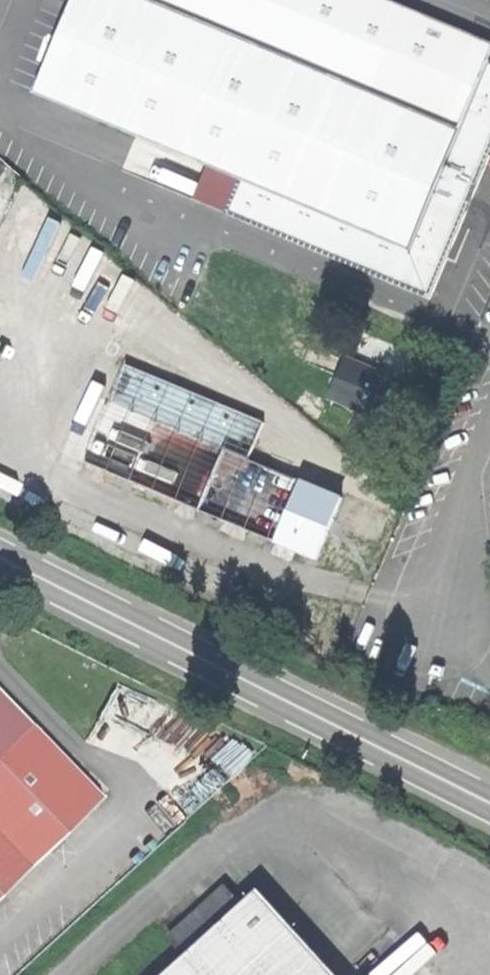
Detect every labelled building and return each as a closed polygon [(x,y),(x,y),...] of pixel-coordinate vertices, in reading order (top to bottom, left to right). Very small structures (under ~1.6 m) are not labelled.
[(429,297),(489,148),(489,64),(489,63),(489,60),(489,43),(388,0),(74,0),(36,93),(243,181),(229,212),(429,297)] [(328,399),(375,420),(392,381),(345,361),(328,399)] [(315,561),(341,500),(311,487),(316,477),(298,469),(298,471),(294,480),(285,476),(248,460),(263,423),(125,364),(108,402),(85,391),(58,453),(78,462),(80,462),(281,547),(277,556),(287,561),(292,552),(315,561)] [(289,467),(285,476),(294,480),(298,471),(289,467)] [(99,801),(0,695),(0,895),(99,801)] [(169,938),(186,957),(243,905),(226,886),(169,938)] [(260,890),(243,905),(186,957),(167,974),(337,974),(260,890)]
